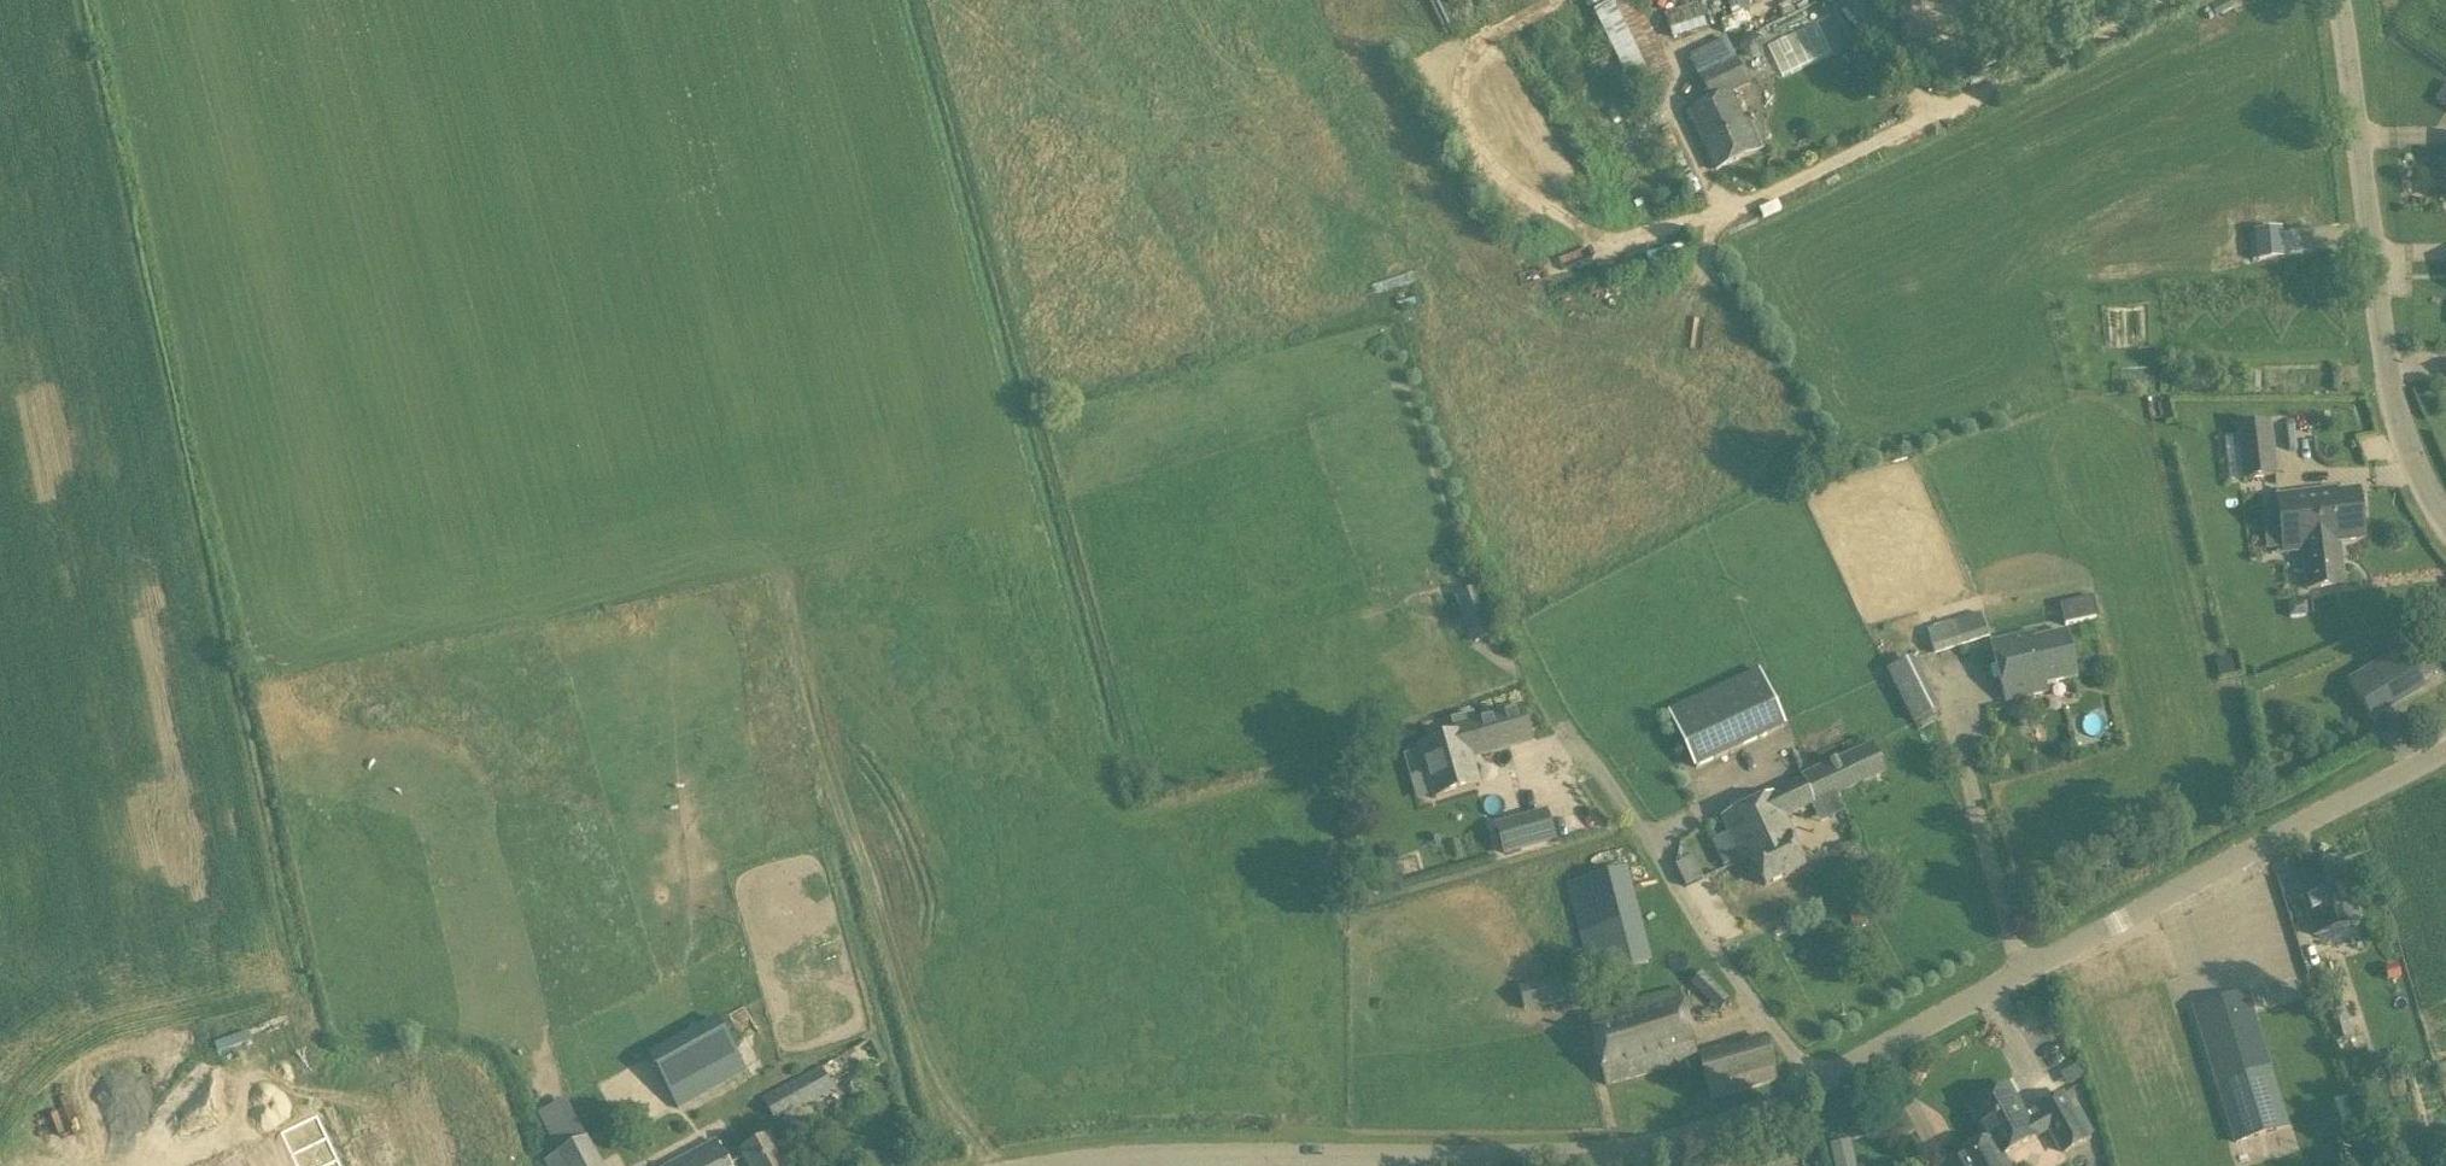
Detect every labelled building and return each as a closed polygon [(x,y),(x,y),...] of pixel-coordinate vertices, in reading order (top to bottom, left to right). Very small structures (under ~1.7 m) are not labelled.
[(1634,0),(1615,0),(1593,11),(1631,90),(1668,72),(1634,0)] [(1853,47),(1834,0),(1829,0),(1761,26),(1780,75),(1853,47)] [(1671,39),(1706,28),(1699,4),(1664,15),(1671,39)] [(1741,38),(1738,48),(1742,57),(1752,60),(1760,56),(1764,47),(1760,38),(1751,34),(1741,38)] [(1714,171),(1751,153),(1739,128),(1744,126),(1729,94),(1746,86),(1733,60),(1698,76),(1710,101),(1687,113),(1714,171)] [(2434,102),(2445,109),(2445,83),(2434,102)] [(2235,427),(2242,482),(2278,478),(2271,423),(2235,427)] [(2343,586),(2338,542),(2364,539),(2358,492),(2323,496),(2323,493),(2277,499),(2283,553),(2302,551),(2306,590),(2343,586)] [(2065,625),(2097,618),(2093,598),(2060,604),(2065,625)] [(1988,637),(1980,614),(1926,631),(1934,655),(1988,637)] [(2075,678),(2065,634),(2035,640),(2033,634),(1991,643),(2004,701),(2041,693),(2039,686),(2075,678)] [(2371,722),(2426,690),(2422,683),(2438,673),(2420,642),(2402,653),(2400,650),(2347,681),(2371,722)] [(1885,672),(1912,725),(1940,711),(1912,658),(1885,672)] [(1667,712),(1695,770),(1786,728),(1759,670),(1667,712)] [(1475,734),(1464,737),(1463,735),(1420,748),(1434,798),(1478,786),(1468,752),(1479,749),(1480,752),(1533,738),(1526,711),(1473,726),(1475,734)] [(1786,817),(1885,771),(1872,743),(1801,776),(1803,779),(1721,818),(1741,861),(1751,857),(1765,887),(1805,868),(1790,838),(1794,836),(1786,817)] [(1836,794),(1811,805),(1820,824),(1845,813),(1836,794)] [(1553,841),(1546,814),(1496,828),(1504,855),(1553,841)] [(1692,859),(1676,867),(1686,888),(1702,880),(1692,859)] [(2340,860),(2295,873),(2313,936),(2359,923),(2340,860)] [(1590,980),(1652,964),(1628,870),(1566,886),(1590,980)] [(1730,1001),(1702,971),(1688,984),(1716,1014),(1730,1001)] [(2333,976),(2314,982),(2334,1044),(2353,1038),(2333,976)] [(1524,1012),(1562,1005),(1557,978),(1519,985),(1524,1012)] [(2218,1088),(2241,1081),(2250,1110),(2279,1101),(2245,993),(2194,1009),(2218,1088)] [(1679,996),(1589,1018),(1611,1085),(1697,1062),(1679,996)] [(716,1018),(650,1057),(678,1109),(747,1072),(716,1018)] [(1765,1038),(1697,1056),(1708,1099),(1777,1081),(1765,1038)] [(776,1123),(833,1091),(820,1067),(763,1099),(776,1123)] [(1987,1141),(1954,1160),(1957,1165),(2006,1165),(2001,1157),(2035,1138),(2035,1137),(2050,1129),(2064,1153),(2087,1140),(2061,1096),(2038,1109),(2042,1115),(2028,1124),(2007,1087),(1969,1109),(1987,1141)] [(2346,1097),(2332,1101),(2342,1132),(2356,1127),(2346,1097)] [(565,1099),(537,1114),(558,1153),(573,1145),(586,1139),(565,1099)] [(280,1133),(296,1165),(340,1165),(316,1116),(280,1133)] [(547,1165),(601,1165),(587,1138),(586,1139),(573,1145),(544,1159),(547,1165)] [(1828,1145),(1834,1165),(1854,1165),(1846,1139),(1828,1145)] [(770,1141),(743,1156),(746,1161),(736,1165),(784,1165),(770,1141)] [(715,1142),(669,1165),(729,1165),(715,1142)]
